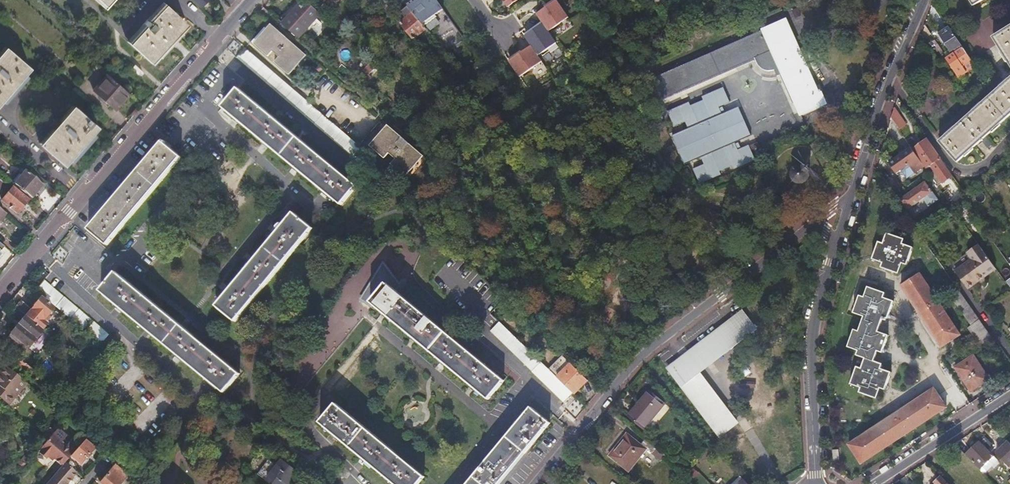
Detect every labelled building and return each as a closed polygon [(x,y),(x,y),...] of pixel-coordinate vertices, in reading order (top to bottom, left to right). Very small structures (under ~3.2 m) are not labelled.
[(281,24),(297,38),(320,14),(304,0),(303,0),(281,24)] [(382,1),(388,8),(395,3),(392,0),(383,0),(382,1)] [(503,3),(507,10),(523,0),(501,0),(503,3)] [(542,25),(548,33),(568,18),(555,1),(535,16),(542,25)] [(150,64),(186,24),(164,4),(151,19),(149,16),(139,27),(142,29),(128,44),(150,64)] [(414,39),(426,29),(413,13),(408,7),(401,12),(406,19),(401,23),(414,39)] [(755,61),(757,65),(760,64),(766,67),(769,67),(774,68),(775,71),(778,77),(781,76),(782,75),(794,104),(799,117),(827,105),(821,92),(820,92),(820,90),(818,91),(787,19),(762,30),(763,32),(654,80),(663,101),(755,61)] [(548,33),(542,25),(524,38),(530,47),(537,57),(556,44),(548,33)] [(303,54),(291,43),(287,48),(280,42),(284,38),(272,27),(271,28),(254,47),(266,58),(271,52),(278,58),(273,63),(285,74),(302,55),(303,54)] [(959,42),(949,27),(938,34),(948,49),(950,48),(954,54),(946,59),(955,72),(972,61),(970,58),(963,47),(959,42)] [(994,38),(1009,64),(1009,28),(994,38)] [(287,48),(291,43),(284,38),(280,42),(287,48)] [(355,147),(244,47),(243,48),(235,41),(233,44),(240,51),(235,57),(345,151),(362,166),(368,159),(364,155),(355,147)] [(537,57),(530,47),(508,63),(519,78),(541,62),(537,57)] [(30,69),(8,49),(0,58),(0,104),(30,69)] [(51,69),(56,72),(60,66),(56,63),(51,69)] [(362,70),(356,76),(359,79),(363,83),(369,77),(371,79),(378,71),(369,63),(362,70)] [(128,72),(136,80),(142,73),(134,66),(128,72)] [(117,109),(130,94),(107,74),(93,90),(107,103),(108,101),(117,109)] [(793,104),(794,104),(782,75),(781,76),(793,104)] [(939,142),(956,162),(980,140),(987,148),(991,144),(984,137),(1009,114),(1009,77),(939,142)] [(356,186),(238,88),(222,107),(340,205),(356,186)] [(689,104),(668,112),(675,127),(686,122),(689,130),(672,137),(684,165),(701,158),(704,165),(693,170),(699,184),(720,176),(719,172),(732,166),(733,170),(754,161),(748,147),(737,151),(734,144),(751,137),(739,109),(722,116),(719,108),(730,103),(724,89),(703,98),(704,101),(691,107),(689,104)] [(476,112),(481,118),(489,111),(484,105),(476,112)] [(65,166),(98,128),(75,108),(42,146),(65,166)] [(906,125),(894,108),(894,109),(891,117),(899,129),(906,125)] [(378,118),(361,139),(370,147),(387,127),(388,126),(378,118)] [(361,139),(355,147),(364,155),(370,148),(382,158),(386,152),(393,158),(389,163),(401,174),(419,154),(419,153),(406,142),(402,148),(395,142),(400,137),(388,126),(387,127),(370,147),(361,139)] [(402,148),(406,142),(400,137),(395,142),(402,148)] [(919,146),(912,150),(916,156),(924,167),(926,169),(930,166),(934,171),(929,174),(930,175),(937,186),(951,177),(939,159),(940,159),(927,140),(921,144),(919,146)] [(180,157),(161,142),(88,229),(107,245),(180,157)] [(910,147),(893,159),(898,164),(901,169),(908,164),(914,173),(924,167),(916,156),(912,150),(910,147)] [(898,164),(893,159),(888,162),(896,173),(901,169),(898,164)] [(808,179),(808,175),(808,172),(806,169),(803,167),(800,167),(797,167),(794,169),(792,172),(791,175),(792,178),(794,181),(796,183),(800,184),(803,183),(806,181),(808,179)] [(20,172),(12,182),(31,198),(40,186),(43,188),(46,184),(30,171),(28,173),(26,171),(23,174),(20,172)] [(927,206),(938,200),(927,181),(898,200),(906,210),(922,199),(927,206)] [(18,213),(29,199),(13,186),(2,200),(18,213)] [(311,229),(293,213),(216,306),(235,321),(311,229)] [(881,268),(898,275),(902,263),(909,266),(911,260),(908,259),(912,248),(902,244),(904,240),(887,233),(883,243),(879,241),(872,259),(883,263),(881,268)] [(1002,255),(991,241),(983,246),(993,261),(1002,255)] [(977,244),(966,251),(971,258),(984,275),(994,268),(977,244)] [(971,258),(954,271),(966,288),(984,275),(971,258)] [(239,373),(117,273),(101,292),(223,393),(239,373)] [(902,286),(941,346),(959,335),(920,275),(902,286)] [(30,280),(27,284),(34,290),(42,297),(54,307),(100,345),(109,335),(43,281),(38,287),(30,280)] [(504,381),(387,284),(371,303),(488,400),(504,381)] [(986,342),(988,346),(994,342),(954,286),(946,292),(960,311),(962,309),(986,342)] [(858,392),(875,399),(879,389),(884,390),(890,374),(880,370),(881,365),(882,362),(874,359),(876,352),(881,353),(887,336),(877,332),(881,320),(885,321),(886,319),(887,319),(893,302),(883,298),(884,294),(867,287),(863,297),(859,295),(852,313),(862,317),(857,331),(852,329),(845,346),(846,347),(845,349),(850,352),(852,349),(855,350),(853,355),(864,359),(860,369),(855,367),(849,384),(859,388),(858,392)] [(21,300),(15,307),(25,315),(42,329),(46,324),(43,320),(52,309),(54,307),(42,297),(41,299),(40,300),(38,299),(34,304),(35,306),(32,309),(21,300)] [(512,307),(504,298),(499,304),(507,312),(512,307)] [(960,311),(983,344),(986,342),(962,309),(960,311)] [(668,367),(722,439),(740,426),(699,371),(756,328),(743,310),(668,367)] [(573,394),(549,371),(490,314),(482,324),(564,403),(573,394)] [(42,329),(25,315),(18,323),(36,338),(43,330),(42,329)] [(21,341),(29,348),(36,338),(18,323),(10,332),(21,341)] [(16,347),(21,341),(10,332),(5,338),(16,347)] [(2,358),(10,365),(41,389),(46,382),(7,350),(1,357),(2,358)] [(954,368),(969,391),(987,379),(972,356),(954,368)] [(573,394),(574,395),(587,381),(563,357),(549,371),(573,394)] [(0,361),(0,362),(5,367),(7,368),(10,365),(2,358),(0,361)] [(26,383),(16,376),(13,373),(7,368),(5,367),(0,373),(0,398),(8,404),(26,383)] [(64,383),(56,376),(50,383),(59,390),(64,383)] [(53,402),(61,393),(50,383),(42,392),(53,402)] [(848,445),(860,463),(945,408),(933,389),(848,445)] [(643,429),(654,416),(640,403),(628,417),(643,429)] [(336,404),(320,424),(393,483),(419,483),(424,478),(336,404)] [(581,407),(579,405),(572,413),(575,415),(581,407)] [(531,408),(469,483),(500,483),(550,423),(531,408)] [(49,454),(61,465),(64,461),(69,455),(72,452),(60,442),(65,436),(56,428),(53,432),(44,442),(39,449),(47,457),(49,454)] [(652,454),(656,449),(645,439),(640,446),(626,435),(608,457),(627,472),(646,450),(652,454)] [(980,442),(988,450),(993,445),(984,437),(979,441),(980,442)] [(93,449),(83,440),(72,452),(69,455),(79,464),(93,449)] [(993,456),(988,450),(980,442),(966,455),(979,470),(980,469),(993,456)] [(1006,469),(1009,465),(1009,444),(1008,442),(993,456),(998,461),(1006,469)] [(993,456),(980,469),(982,471),(987,471),(998,461),(993,456)] [(18,464),(23,467),(29,460),(24,457),(18,464)] [(117,457),(111,464),(114,466),(100,482),(102,483),(119,483),(126,477),(133,482),(139,475),(134,470),(117,457)] [(76,472),(64,461),(61,465),(45,483),(66,483),(76,472)] [(268,461),(258,476),(267,482),(270,483),(290,483),(298,473),(282,461),(277,468),(268,461)] [(568,469),(564,466),(556,476),(560,479),(568,469)]
